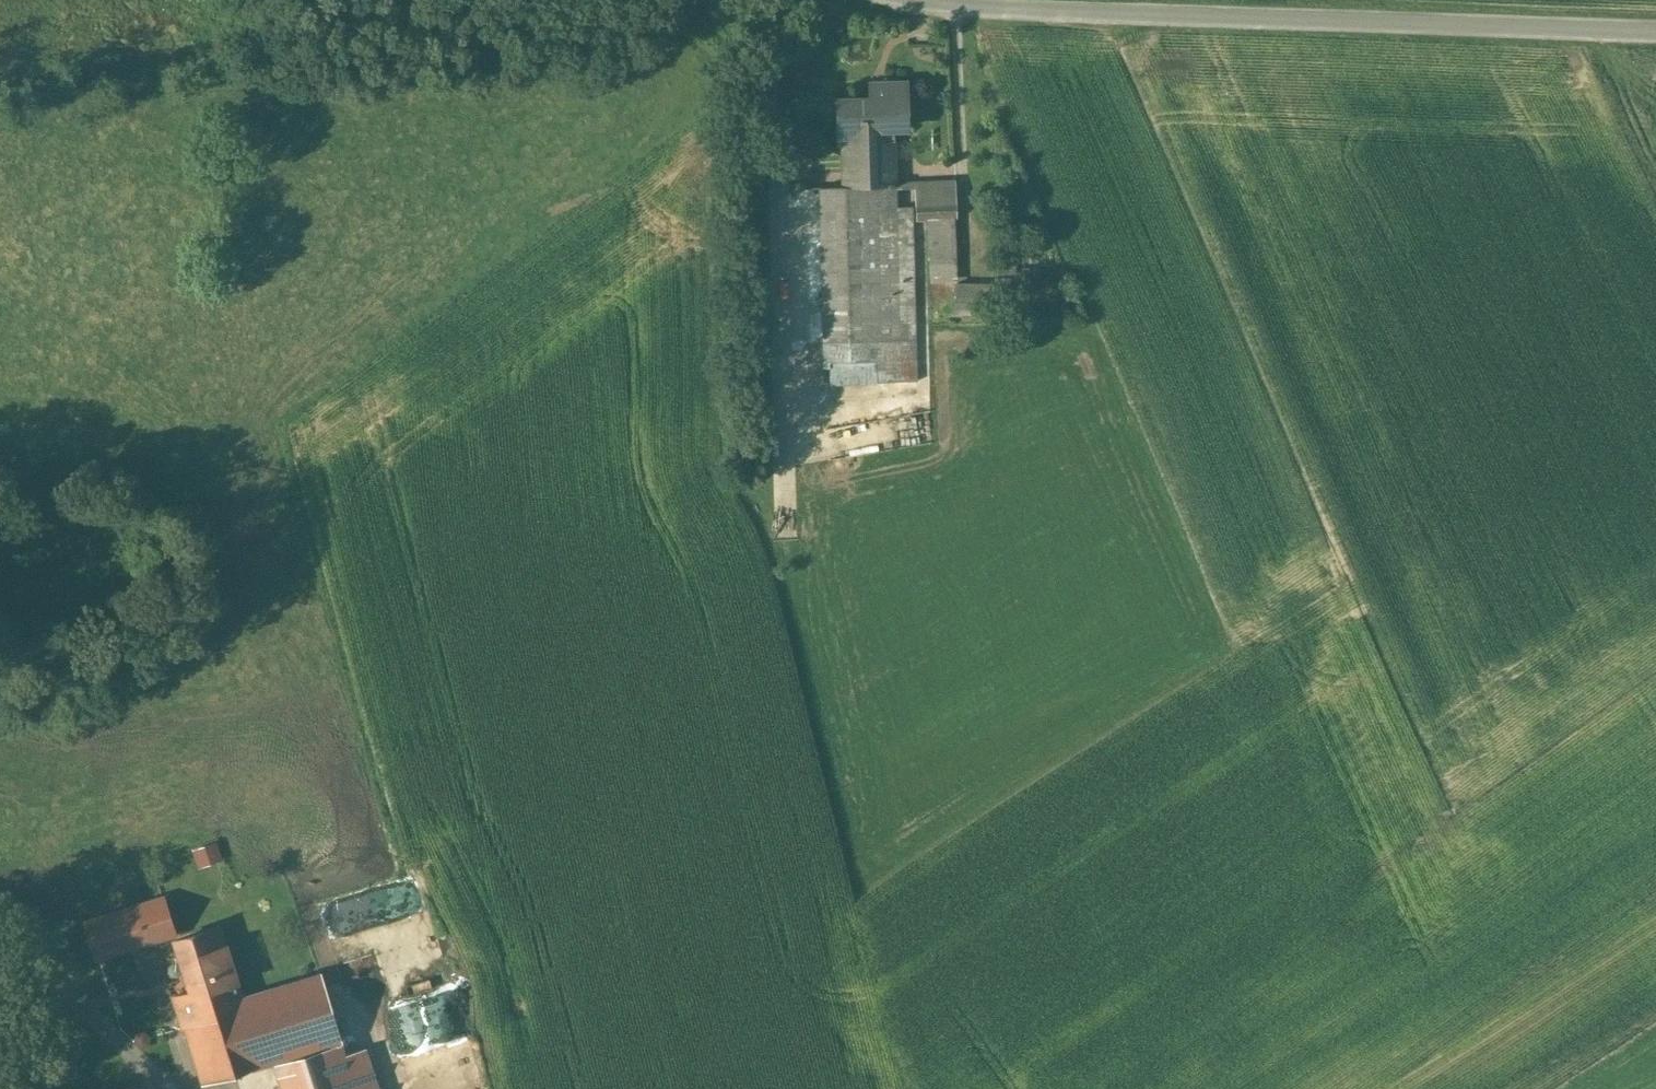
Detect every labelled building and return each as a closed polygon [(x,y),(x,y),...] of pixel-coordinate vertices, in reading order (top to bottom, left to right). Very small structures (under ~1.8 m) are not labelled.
[(904,85),(870,86),(870,101),(837,102),(838,144),(860,144),(861,173),(893,172),(892,130),(906,129),(904,85)] [(861,173),(843,173),(843,187),(843,189),(893,188),(893,172),(861,173)] [(893,188),(843,189),(843,187),(819,188),(822,342),(880,341),(882,383),(915,382),(911,208),(894,208),(893,188)] [(954,200),(915,202),(916,220),(955,219),(954,200)] [(219,846),(195,853),(200,870),(224,864),(219,846)] [(152,880),(80,903),(97,957),(173,933),(155,879),(152,880)] [(218,927),(174,941),(190,991),(173,996),(183,1028),(238,1010),(244,1008),(242,1001),(236,983),(237,982),(225,945),(224,945),(218,927)] [(321,976),(242,1001),(244,1008),(238,1010),(255,1064),(340,1038),(321,976)] [(238,1010),(183,1028),(201,1085),(256,1068),(255,1064),(238,1010)] [(278,1075),(283,1088),(377,1088),(365,1048),(278,1075)] [(480,1057),(450,1060),(454,1088),(462,1087),(463,1088),(484,1088),(480,1057)]
